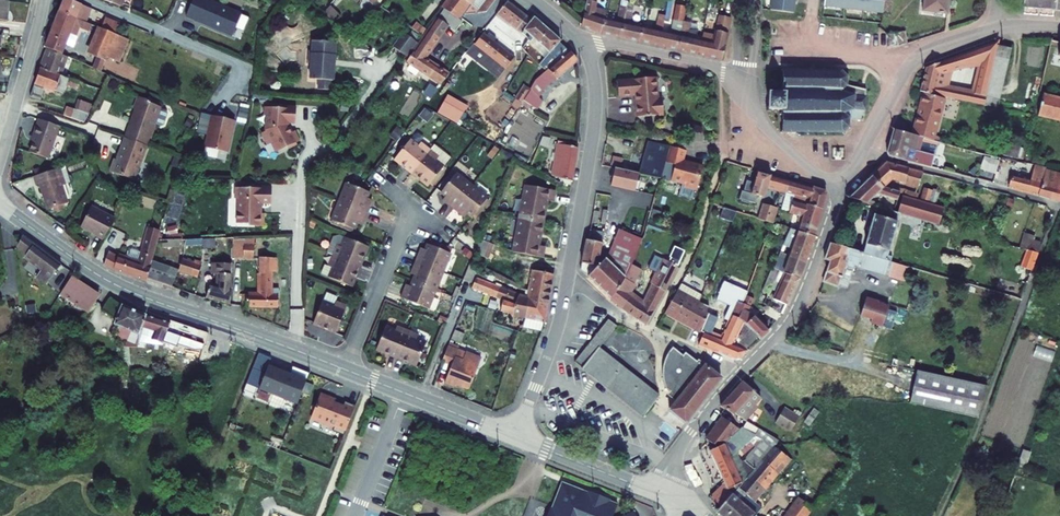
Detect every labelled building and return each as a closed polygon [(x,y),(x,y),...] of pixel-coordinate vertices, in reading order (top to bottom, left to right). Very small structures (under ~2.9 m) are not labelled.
[(8,22),(11,5),(6,3),(7,0),(0,0),(0,21),(8,22)] [(55,6),(90,21),(93,15),(75,7),(78,0),(57,0),(55,6)] [(185,21),(234,36),(242,11),(206,0),(192,0),(185,21)] [(467,3),(470,0),(443,0),(443,1),(439,5),(441,6),(456,18),(462,11),(480,13),(490,0),(481,0),(475,8),(467,3)] [(467,3),(475,8),(481,0),(470,0),(467,3)] [(497,15),(514,27),(517,23),(515,21),(521,13),(503,0),(502,0),(493,12),(497,15)] [(687,0),(678,0),(675,16),(685,18),(687,0)] [(771,7),(793,9),(794,0),(772,0),(771,7)] [(824,5),(844,8),(881,13),(882,0),(825,0),(824,5)] [(922,12),(946,14),(947,0),(923,0),(922,12)] [(1059,14),(1059,0),(1021,0),(1021,9),(1059,14)] [(580,27),(602,31),(605,17),(606,9),(595,7),(596,3),(586,1),(580,27)] [(41,43),(42,45),(57,51),(70,19),(88,27),(90,21),(55,6),(41,43)] [(403,61),(432,80),(440,70),(420,56),(444,23),(453,29),(460,20),(456,18),(441,6),(403,61)] [(325,7),(319,13),(327,20),(333,14),(325,7)] [(641,40),(660,44),(662,30),(663,27),(665,15),(665,14),(657,12),(654,28),(643,26),(641,40)] [(527,18),(521,13),(515,21),(517,23),(514,27),(519,30),(527,18)] [(105,14),(100,25),(114,31),(119,20),(105,14)] [(490,24),(521,46),(527,36),(519,30),(514,27),(497,15),(490,24)] [(557,40),(558,39),(556,37),(529,16),(527,18),(519,30),(527,36),(521,46),(528,51),(536,40),(549,50),(539,63),(545,68),(562,52),(567,48),(557,40)] [(602,31),(622,36),(624,22),(605,17),(602,31)] [(680,49),(698,53),(702,38),(690,36),(693,20),(685,18),(682,34),(680,49)] [(5,39),(8,22),(0,21),(0,38),(5,39)] [(622,36),(641,40),(643,26),(624,22),(622,36)] [(98,24),(87,50),(103,57),(105,54),(117,60),(126,36),(114,31),(100,25),(98,24)] [(698,53),(721,58),(726,31),(716,28),(713,41),(702,38),(698,53)] [(660,44),(680,49),(682,34),(662,30),(660,44)] [(403,56),(414,42),(400,31),(389,45),(403,56)] [(487,68),(480,76),(485,79),(495,74),(499,77),(512,59),(478,34),(470,44),(495,62),(490,70),(487,68)] [(887,35),(887,48),(895,48),(894,35),(887,35)] [(330,81),(332,43),(308,42),(308,53),(305,53),(304,64),(307,64),(307,80),(315,81),(315,90),(328,91),(328,81),(330,81)] [(42,45),(36,65),(57,72),(59,67),(65,54),(57,51),(42,45)] [(994,45),(988,45),(924,69),(918,90),(923,91),(945,96),(983,106),(993,51),(994,45)] [(545,68),(532,81),(529,84),(526,88),(536,94),(541,88),(542,89),(575,57),(567,48),(562,52),(545,68)] [(993,51),(983,106),(996,109),(1006,53),(993,51)] [(36,65),(27,93),(38,96),(42,84),(56,89),(62,75),(57,72),(36,65)] [(782,109),(782,130),(844,131),(850,125),(850,120),(863,120),(864,84),(845,83),(845,77),(840,69),(783,69),(783,92),(768,92),(768,108),(782,109)] [(637,115),(665,112),(663,97),(659,98),(656,76),(617,80),(619,95),(634,94),(637,115)] [(521,84),(511,98),(517,101),(518,100),(526,88),(521,84)] [(424,96),(431,99),(435,89),(428,86),(424,96)] [(539,96),(536,94),(526,88),(518,100),(532,108),(539,96)] [(405,117),(422,95),(415,90),(398,112),(405,117)] [(916,117),(912,136),(923,139),(934,142),(945,96),(923,91),(919,109),(920,108),(918,117),(916,117)] [(130,113),(126,128),(148,135),(150,136),(155,122),(153,121),(159,103),(148,99),(148,97),(135,93),(131,108),(132,108),(135,109),(133,114),(130,113)] [(1040,97),(1036,117),(1059,123),(1059,102),(1040,97)] [(74,105),(89,111),(92,104),(76,98),(74,105)] [(89,111),(74,105),(68,103),(66,106),(64,112),(86,120),(89,111)] [(295,109),(278,108),(278,110),(264,109),(263,117),(265,117),(265,132),(265,133),(261,135),(267,147),(271,145),(275,154),(287,148),(290,150),(294,148),(295,145),(299,143),(294,133),(290,135),(287,130),(288,124),(294,125),(295,109)] [(457,115),(452,121),(460,126),(465,120),(457,115)] [(28,138),(25,148),(47,154),(57,123),(38,116),(31,138),(28,138)] [(209,118),(203,151),(225,155),(232,123),(209,118)] [(126,128),(123,135),(124,135),(146,142),(148,135),(126,128)] [(932,167),(936,154),(920,150),(923,139),(912,136),(893,132),(887,155),(932,167)] [(114,154),(111,165),(135,173),(146,142),(124,135),(118,155),(114,154)] [(640,168),(662,173),(664,166),(671,141),(647,136),(640,168)] [(686,145),(671,141),(664,166),(674,169),(670,184),(684,188),(683,190),(696,193),(702,169),(688,166),(686,167),(681,165),(686,145)] [(551,142),(547,156),(572,162),(574,147),(551,142)] [(408,143),(393,163),(410,175),(428,151),(419,145),(416,149),(408,143)] [(447,159),(430,147),(428,151),(436,157),(434,161),(441,167),(447,159)] [(532,149),(527,160),(535,164),(539,152),(532,149)] [(436,157),(428,151),(410,175),(428,188),(442,167),(441,167),(434,161),(436,157)] [(547,156),(542,168),(550,172),(569,177),(572,162),(547,156)] [(984,157),(980,170),(996,175),(999,162),(984,157)] [(604,161),(600,179),(615,182),(618,164),(604,161)] [(889,163),(873,178),(885,187),(893,179),(914,185),(910,194),(915,195),(924,173),(889,163)] [(1011,174),(1008,188),(1038,196),(1043,175),(1044,173),(1045,168),(1033,164),(1029,179),(1011,174)] [(63,165),(58,167),(32,176),(35,184),(38,183),(47,209),(53,207),(54,211),(64,208),(62,204),(67,202),(61,184),(69,181),(71,178),(69,175),(67,173),(63,165)] [(674,169),(664,166),(662,173),(660,181),(670,184),(674,169)] [(767,187),(785,192),(789,178),(757,169),(750,193),(765,197),(767,187)] [(1044,173),(1043,175),(1038,196),(1050,199),(1056,176),(1044,173)] [(455,174),(441,193),(451,199),(447,204),(455,209),(470,188),(463,183),(466,181),(455,174)] [(1056,176),(1050,199),(1059,202),(1059,177),(1056,176)] [(798,196),(797,201),(809,204),(824,208),(829,190),(789,178),(785,192),(798,196)] [(873,178),(854,197),(871,202),(879,193),(899,199),(901,191),(885,187),(873,178)] [(508,251),(538,257),(540,246),(534,245),(539,220),(529,215),(538,185),(522,182),(508,251)] [(345,197),(342,205),(367,216),(371,205),(365,203),(370,193),(348,184),(342,196),(345,197)] [(470,188),(478,194),(479,191),(472,185),(470,188)] [(552,188),(538,185),(529,215),(539,220),(543,198),(550,200),(552,188)] [(252,190),(233,190),(233,201),(236,201),(236,226),(252,226),(254,228),(263,228),(263,215),(260,215),(260,205),(270,205),(270,190),(260,190),(260,188),(252,188),(252,190)] [(478,194),(470,188),(455,209),(466,217),(469,212),(477,218),(491,198),(479,191),(478,194)] [(906,196),(901,211),(943,224),(947,208),(906,196)] [(789,210),(806,215),(809,204),(797,201),(791,200),(789,210)] [(763,203),(761,209),(768,212),(771,205),(763,203)] [(603,217),(610,219),(612,205),(605,204),(603,217)] [(806,215),(802,230),(818,236),(824,208),(809,204),(806,215)] [(878,204),(864,250),(870,252),(880,255),(893,259),(895,254),(889,252),(901,211),(878,204)] [(336,213),(331,225),(353,233),(358,224),(362,225),(367,216),(342,205),(338,214),(336,213)] [(595,205),(593,216),(599,217),(601,206),(595,205)] [(771,205),(768,212),(775,214),(776,210),(778,211),(779,207),(771,205)] [(83,230),(89,232),(96,210),(80,206),(73,229),(83,232),(83,230)] [(663,210),(655,208),(653,216),(661,218),(663,210)] [(761,209),(759,215),(773,220),(775,214),(768,212),(761,209)] [(88,234),(97,237),(104,213),(96,210),(89,232),(88,234)] [(724,210),(721,218),(733,222),(736,214),(724,210)] [(147,278),(148,277),(152,261),(157,244),(165,217),(154,213),(153,213),(140,258),(109,247),(104,263),(112,266),(147,278)] [(602,262),(603,261),(608,227),(594,224),(592,234),(590,233),(585,259),(602,262)] [(353,236),(353,233),(331,225),(330,227),(353,236)] [(799,239),(793,255),(810,261),(818,236),(802,230),(792,227),(789,236),(799,239)] [(49,275),(60,260),(18,230),(19,243),(29,250),(26,255),(33,259),(30,263),(38,268),(31,277),(39,283),(38,285),(47,292),(50,289),(53,291),(57,286),(54,283),(56,281),(49,275)] [(592,273),(615,296),(641,246),(642,243),(623,234),(612,256),(609,254),(603,261),(602,262),(592,273)] [(1024,234),(1020,245),(1039,251),(1042,241),(1024,234)] [(333,240),(326,255),(331,257),(336,247),(340,249),(344,239),(340,237),(333,240)] [(348,237),(346,240),(367,249),(368,245),(348,237)] [(475,238),(471,252),(483,258),(489,243),(475,238)] [(254,260),(255,240),(232,239),(232,259),(254,260)] [(336,247),(331,257),(359,268),(367,249),(346,240),(344,239),(340,249),(336,247)] [(898,261),(893,259),(880,255),(870,252),(864,250),(833,240),(828,258),(833,259),(828,279),(844,284),(844,282),(854,285),(860,264),(894,275),(898,261)] [(186,251),(208,249),(207,242),(185,243),(186,251)] [(185,243),(163,244),(163,252),(179,251),(179,260),(186,259),(186,251),(185,243)] [(416,249),(411,261),(437,272),(440,264),(443,266),(447,255),(424,246),(423,252),(416,249)] [(635,313),(649,322),(662,300),(678,264),(668,259),(645,304),(628,291),(649,250),(641,246),(615,296),(635,313)] [(1039,253),(1025,249),(1020,267),(1033,271),(1039,253)] [(279,285),(273,285),(273,269),(277,269),(276,255),(257,255),(257,292),(240,292),(240,305),(287,304),(286,291),(279,291),(279,285)] [(778,267),(784,269),(803,278),(805,275),(810,261),(793,255),(790,262),(782,258),(778,267)] [(328,279),(351,288),(359,268),(331,257),(327,267),(332,269),(328,279)] [(181,270),(194,275),(196,267),(196,263),(186,259),(181,270)] [(173,286),(181,270),(152,261),(148,277),(173,286)] [(412,277),(410,282),(433,291),(437,281),(434,281),(437,272),(411,261),(406,275),(412,277)] [(207,298),(230,305),(232,279),(233,264),(212,263),(211,274),(218,274),(218,286),(211,284),(207,298)] [(466,263),(459,279),(468,282),(473,268),(466,263)] [(332,269),(327,267),(325,266),(321,276),(328,279),(332,269)] [(779,298),(791,304),(803,278),(784,269),(780,277),(786,279),(779,298)] [(531,270),(525,293),(535,296),(533,307),(544,310),(551,274),(531,270)] [(728,270),(725,280),(749,289),(752,279),(728,270)] [(68,274),(59,290),(84,307),(92,295),(88,293),(91,289),(68,274)] [(704,328),(712,311),(709,306),(712,300),(701,297),(705,288),(683,279),(667,312),(679,317),(680,315),(689,319),(688,321),(704,328)] [(472,280),(470,286),(480,290),(482,284),(472,280)] [(720,291),(740,298),(745,300),(747,295),(749,289),(725,280),(720,291)] [(401,286),(397,296),(396,300),(422,310),(425,302),(428,303),(432,294),(433,291),(410,282),(408,289),(401,286)] [(493,287),(482,284),(480,290),(491,294),(493,287)] [(468,289),(490,297),(491,294),(480,290),(470,286),(468,289)] [(509,316),(521,319),(525,298),(522,297),(497,289),(494,298),(500,301),(497,311),(510,314),(509,316)] [(521,319),(542,323),(544,310),(533,307),(535,296),(525,293),(525,298),(521,319)] [(122,303),(107,295),(102,308),(118,315),(114,324),(120,327),(120,336),(121,340),(127,341),(136,344),(137,340),(147,313),(131,307),(122,303)] [(740,298),(731,314),(746,320),(760,337),(761,339),(771,329),(758,315),(750,312),(756,299),(747,295),(745,300),(740,298)] [(864,314),(877,318),(882,300),(870,296),(864,314)] [(318,303),(316,308),(309,326),(334,335),(345,308),(338,305),(334,303),(333,305),(332,309),(325,306),(318,303)] [(767,312),(779,321),(785,315),(772,305),(767,312)] [(701,342),(742,359),(753,347),(735,341),(746,320),(731,314),(721,335),(712,332),(720,314),(712,311),(704,328),(706,329),(703,337),(701,342)] [(171,322),(147,313),(137,340),(142,342),(148,327),(156,330),(150,345),(161,349),(162,345),(171,322)] [(660,395),(598,349),(616,326),(607,319),(573,365),(643,417),(660,395)] [(171,320),(171,322),(162,345),(169,347),(168,350),(174,353),(180,337),(203,345),(207,335),(207,333),(171,320)] [(381,329),(372,351),(392,359),(404,331),(392,326),(390,332),(381,329)] [(156,330),(148,327),(142,342),(150,345),(156,330)] [(415,335),(404,331),(392,359),(412,366),(421,344),(413,341),(415,335)] [(129,359),(127,341),(121,340),(123,359),(129,359)] [(668,384),(670,388),(682,398),(673,410),(689,422),(725,377),(709,364),(708,366),(690,351),(687,354),(677,346),(674,350),(672,353),(670,356),(668,360),(667,363),(666,366),(666,370),(666,374),(666,377),(667,381),(668,384)] [(452,386),(466,392),(475,370),(477,364),(444,350),(439,363),(450,367),(442,385),(451,389),(452,386)] [(920,369),(920,372),(988,391),(989,389),(920,369)] [(252,393),(290,407),(298,383),(260,370),(252,393)] [(913,402),(979,419),(988,391),(920,372),(911,401),(913,402)] [(724,405),(746,418),(756,401),(762,395),(745,380),(745,381),(724,405)] [(1016,406),(1035,409),(1036,398),(1017,395),(1016,406)] [(336,409),(312,400),(304,422),(328,430),(326,434),(337,438),(348,409),(337,405),(336,409)] [(781,420),(794,428),(802,414),(789,406),(781,420)] [(714,496),(724,506),(735,495),(740,489),(750,478),(764,462),(749,446),(738,456),(733,461),(727,445),(726,443),(723,438),(734,422),(721,413),(705,435),(719,445),(713,448),(722,470),(727,482),(714,496)] [(723,438),(726,443),(743,427),(735,421),(734,422),(723,438)] [(417,424),(413,433),(422,437),(426,427),(417,424)] [(744,428),(727,445),(733,461),(738,456),(749,446),(764,462),(779,445),(779,437),(764,428),(758,435),(748,431),(744,428)] [(713,448),(712,445),(695,452),(707,477),(722,470),(713,448)] [(750,479),(750,478),(740,489),(749,496),(753,500),(792,455),(780,446),(750,479)] [(616,511),(607,508),(608,506),(585,497),(584,499),(558,488),(549,514),(547,513),(545,515),(614,515),(616,511)] [(740,489),(735,495),(743,503),(749,496),(740,489)] [(788,515),(810,515),(820,503),(803,491),(786,515),(788,515)] [(724,515),(731,515),(743,503),(735,495),(724,506),(720,512),(724,515)] [(758,515),(764,509),(753,500),(749,496),(743,503),(731,515),(759,515),(758,515)]
